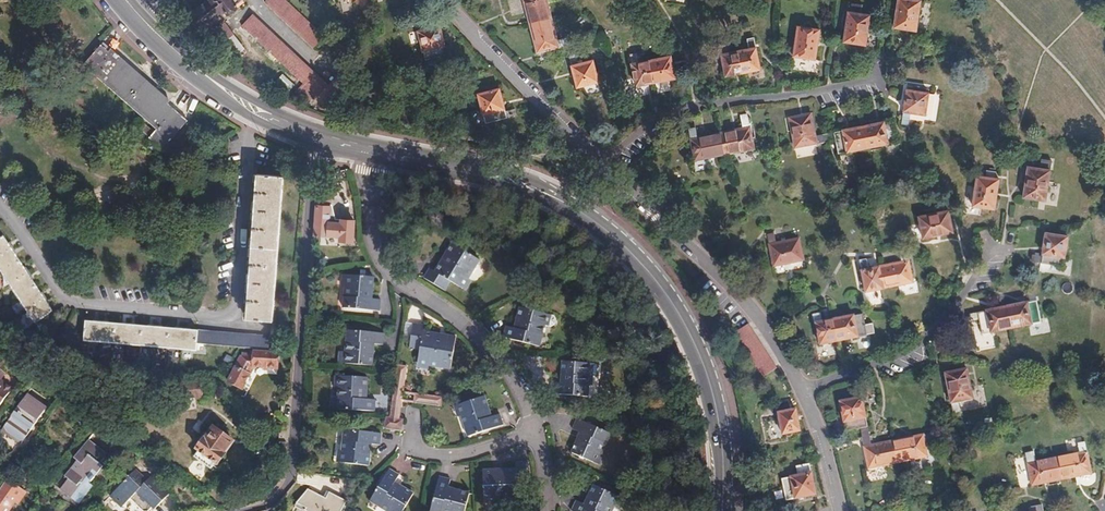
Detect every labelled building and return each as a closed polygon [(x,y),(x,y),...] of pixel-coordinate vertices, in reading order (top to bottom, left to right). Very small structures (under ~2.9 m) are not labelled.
[(187,15),(197,29),(194,31),(197,35),(219,18),(217,16),(224,11),(227,15),(242,3),(241,0),(208,0),(187,15)] [(274,12),(285,0),(276,0),(269,7),(274,12)] [(274,12),(280,17),(291,5),(285,0),(274,12)] [(528,23),(550,17),(546,0),(522,0),(528,23)] [(908,0),(898,0),(894,29),(915,32),(920,2),(913,1),(908,0)] [(280,17),(285,23),(296,11),(291,5),(280,17)] [(850,5),(849,13),(859,15),(860,6),(850,5)] [(285,23),(291,28),(302,16),(296,11),(285,23)] [(859,15),(849,13),(847,13),(843,43),(865,46),(870,17),(859,15)] [(240,26),(246,31),(257,19),(252,14),(240,26)] [(291,28),(296,33),(307,21),(302,16),(291,28)] [(550,17),(528,23),(536,53),(567,45),(566,38),(556,40),(550,17)] [(246,31),(251,36),(263,24),(257,19),(246,31)] [(296,33),(302,38),(313,26),(307,21),(296,33)] [(212,32),(216,38),(229,28),(225,22),(212,32)] [(251,36),(257,41),(268,29),(263,24),(251,36)] [(302,38),(307,43),(318,31),(313,26),(302,38)] [(446,55),(439,26),(417,31),(424,60),(446,55)] [(815,61),(819,30),(796,27),(793,50),(784,49),(783,56),(815,61)] [(229,28),(216,38),(221,44),(223,41),(233,35),(234,34),(229,28)] [(257,41),(262,46),(274,35),(268,29),(257,41)] [(318,31),(307,43),(313,48),(324,37),(318,31)] [(233,35),(223,41),(234,56),(243,49),(233,35)] [(262,46),(268,51),(279,39),(274,35),(262,46)] [(268,51),(274,57),(285,45),(279,39),(268,51)] [(738,52),(742,74),(759,71),(753,39),(747,40),(748,50),(738,52)] [(274,57),(279,62),(290,50),(285,45),(274,57)] [(725,78),(742,74),(738,52),(727,54),(725,45),(718,46),(725,78)] [(170,150),(195,124),(179,108),(142,74),(129,62),(118,52),(111,46),(94,65),(164,130),(158,138),(170,150)] [(663,58),(651,61),(655,83),(674,79),(668,48),(661,49),(663,58)] [(279,62),(284,67),(295,55),(290,50),(279,62)] [(655,83),(651,61),(638,63),(636,54),(629,55),(635,87),(655,83)] [(284,67),(290,72),(301,60),(295,55),(284,67)] [(577,64),(575,56),(568,58),(576,88),(598,82),(592,61),(577,64)] [(301,60),(290,72),(292,73),(295,77),(306,66),(301,60)] [(306,66),(295,77),(301,82),(311,70),(306,66)] [(301,82),(306,87),(317,76),(311,70),(301,82)] [(295,77),(292,73),(285,80),(299,93),(306,87),(301,82),(295,77)] [(504,112),(498,89),(477,95),(484,123),(515,116),(514,110),(504,112)] [(927,94),(905,90),(900,122),(907,123),(909,114),(924,116),(927,94)] [(825,142),(823,134),(814,136),(809,114),(786,119),(793,149),(825,142)] [(741,129),(718,133),(723,156),(753,149),(746,118),(739,120),(741,129)] [(890,121),(861,127),(866,149),(895,143),(890,121)] [(866,149),(861,127),(823,134),(825,142),(833,141),(837,155),(866,149)] [(723,156),(718,133),(696,138),(693,129),(686,130),(693,162),(723,156)] [(798,158),(817,153),(815,145),(796,150),(798,158)] [(1039,159),(1038,170),(1048,171),(1049,161),(1039,159)] [(1048,171),(1038,170),(1026,168),(1022,198),(1044,201),(1048,171)] [(983,178),(994,180),(995,173),(984,171),(983,178)] [(272,320),(282,176),(256,174),(246,318),(272,320)] [(997,181),(994,180),(983,178),(975,177),(970,207),(993,211),(997,181)] [(329,201),(316,200),(313,242),(318,242),(318,235),(339,237),(339,241),(352,242),(353,222),(334,220),(331,205),(329,205),(329,201)] [(947,211),(917,218),(922,239),(952,232),(947,211)] [(1066,235),(1044,232),(1040,255),(1031,254),(1030,261),(1062,266),(1066,235)] [(773,234),(766,235),(772,266),(802,260),(797,239),(775,243),(773,234)] [(11,248),(3,236),(0,238),(0,255),(11,248)] [(448,284),(455,288),(460,279),(464,281),(476,262),(450,245),(444,254),(447,256),(445,260),(442,258),(432,274),(427,270),(421,280),(442,293),(448,284)] [(0,255),(0,271),(1,273),(19,261),(11,248),(0,255)] [(900,262),(884,265),(888,288),(911,283),(905,252),(898,253),(900,262)] [(888,288),(884,265),(867,269),(865,260),(858,261),(865,293),(888,288)] [(19,261),(1,273),(9,286),(27,273),(19,261)] [(336,281),(342,282),(347,283),(348,272),(337,271),(336,281)] [(347,283),(342,282),(340,304),(379,308),(379,297),(368,296),(368,290),(371,291),(372,274),(348,272),(347,283)] [(27,273),(9,286),(17,298),(35,285),(27,273)] [(460,279),(455,288),(464,294),(470,285),(464,281),(460,279)] [(35,285),(17,298),(26,311),(44,299),(35,285)] [(1028,302),(1005,307),(1010,329),(1039,322),(1033,293),(1026,294),(1028,302)] [(44,299),(26,311),(34,323),(52,311),(44,299)] [(498,337),(532,346),(538,325),(545,326),(551,324),(551,320),(549,316),(515,307),(511,323),(513,324),(512,329),(500,326),(498,337)] [(1010,329),(1005,307),(966,314),(968,322),(977,320),(980,335),(1010,329)] [(842,341),(837,319),(821,322),(819,314),(812,315),(818,346),(842,341)] [(860,315),(837,319),(842,341),(865,337),(862,325),(860,315)] [(100,342),(101,322),(86,321),(84,341),(100,342)] [(115,323),(101,322),(100,342),(113,343),(115,323)] [(128,324),(115,323),(113,343),(126,345),(128,324)] [(428,360),(427,365),(448,368),(453,337),(442,335),(442,338),(437,338),(437,335),(421,332),(421,325),(411,323),(407,348),(417,350),(416,358),(428,360)] [(142,326),(128,324),(126,345),(140,346),(142,326)] [(738,340),(751,330),(747,324),(733,333),(738,340)] [(872,324),(862,325),(865,337),(874,335),(872,324)] [(155,327),(142,326),(140,346),(153,347),(155,327)] [(169,328),(155,327),(153,347),(167,348),(169,328)] [(182,329),(169,328),(167,348),(180,349),(182,329)] [(198,331),(182,329),(180,349),(196,351),(196,344),(198,331)] [(380,347),(381,335),(344,330),(342,352),(337,351),(335,364),(369,367),(371,351),(369,351),(369,346),(380,347)] [(742,346),(755,336),(751,330),(738,340),(742,346)] [(205,331),(198,331),(196,344),(204,345),(205,331)] [(213,332),(205,331),(204,345),(212,345),(213,332)] [(221,333),(213,332),(212,345),(220,346),(221,333)] [(229,333),(221,333),(220,346),(228,347),(229,333)] [(236,334),(229,333),(228,347),(236,347),(236,334)] [(245,335),(236,334),(236,347),(244,348),(245,335)] [(253,335),(245,335),(244,348),(252,349),(253,335)] [(252,349),(254,349),(260,349),(260,336),(253,335),(252,349)] [(269,337),(260,336),(260,349),(268,350),(269,337)] [(746,352),(760,343),(755,336),(742,346),(746,352)] [(750,358),(764,349),(760,343),(746,352),(750,358)] [(276,368),(278,352),(268,351),(268,350),(260,349),(254,349),(254,356),(253,367),(262,367),(267,368),(276,368)] [(754,365),(768,356),(764,349),(750,358),(754,365)] [(253,367),(254,356),(241,355),(226,380),(240,388),(253,367)] [(758,371),(772,362),(768,356),(754,365),(758,371)] [(426,371),(427,365),(428,360),(416,358),(414,369),(426,371)] [(583,373),(583,362),(561,361),(560,377),(563,377),(562,382),(550,382),(549,394),(585,396),(586,374),(583,373)] [(594,363),(583,362),(583,373),(586,374),(593,374),(594,363)] [(776,368),(772,362),(758,371),(762,377),(776,368)] [(965,370),(944,374),(951,413),(958,411),(956,402),(971,399),(965,370)] [(329,385),(336,386),(340,387),(341,376),(330,375),(329,385)] [(340,387),(336,386),(334,408),(372,411),(373,401),(362,400),(362,394),(364,395),(365,379),(341,376),(340,387)] [(171,402),(202,400),(200,377),(170,379),(171,402)] [(12,389),(0,380),(0,405),(12,389)] [(466,414),(461,416),(470,437),(505,424),(500,412),(490,417),(488,412),(490,410),(484,396),(462,404),(466,414)] [(43,412),(24,398),(0,431),(19,445),(43,412)] [(861,438),(869,437),(860,399),(838,403),(844,433),(860,430),(861,438)] [(455,418),(461,416),(466,414),(462,404),(451,407),(455,418)] [(784,412),(783,405),(776,406),(781,435),(799,431),(794,410),(787,411),(784,412)] [(570,454),(591,464),(595,454),(599,455),(609,434),(574,419),(570,430),(580,434),(578,439),(576,438),(570,454)] [(217,464),(234,441),(213,426),(203,440),(201,438),(196,444),(198,446),(197,448),(199,450),(195,456),(211,468),(216,463),(217,464)] [(343,430),(340,453),(344,453),(343,464),(367,467),(369,450),(366,450),(367,445),(379,446),(380,435),(343,430)] [(931,433),(892,441),(897,463),(926,457),(923,442),(932,440),(931,433)] [(897,463),(892,441),(871,445),(869,437),(861,438),(863,447),(862,447),(867,469),(897,463)] [(98,466),(107,454),(88,438),(74,457),(76,459),(63,475),(67,478),(58,489),(76,505),(92,487),(88,484),(101,468),(98,466)] [(1079,454),(1057,458),(1061,480),(1091,474),(1084,443),(1077,444),(1079,454)] [(344,453),(340,453),(333,452),(332,463),(343,464),(344,453)] [(595,454),(591,464),(600,468),(605,458),(599,455),(595,454)] [(1061,480),(1057,458),(1033,463),(1031,454),(1024,455),(1031,486),(1061,480)] [(483,499),(505,499),(505,495),(516,495),(516,487),(527,487),(526,463),(515,463),(515,469),(499,470),(498,473),(493,473),(493,470),(483,471),(483,499)] [(808,464),(795,467),(797,476),(781,478),(785,500),(814,495),(808,464)] [(396,510),(402,510),(412,493),(397,484),(395,487),(391,484),(397,474),(387,468),(369,501),(386,510),(389,510),(391,508),(396,510)] [(168,491),(152,475),(146,481),(135,471),(110,496),(121,507),(129,499),(141,510),(149,510),(154,506),(152,504),(156,499),(158,501),(168,491)] [(7,479),(0,489),(0,495),(8,501),(6,504),(11,508),(15,501),(18,503),(26,492),(7,479)] [(467,497),(451,493),(451,495),(445,494),(448,483),(436,480),(429,510),(464,510),(467,497)] [(617,500),(599,486),(588,500),(590,502),(587,506),(578,499),(571,509),(573,510),(613,510),(610,509),(617,500)] [(311,490),(299,504),(308,509),(307,510),(308,510),(344,510),(349,502),(331,493),(328,499),(311,490)] [(170,493),(168,491),(158,501),(160,503),(170,493)] [(0,495),(0,510),(8,510),(11,508),(6,504),(8,501),(0,495)] [(183,503),(174,495),(158,510),(175,510),(183,503)] [(505,495),(505,499),(505,506),(516,506),(516,495),(505,495)] [(160,503),(158,501),(156,499),(152,504),(154,506),(156,508),(160,503)] [(617,500),(610,509),(613,510),(621,510),(625,505),(617,500)]
